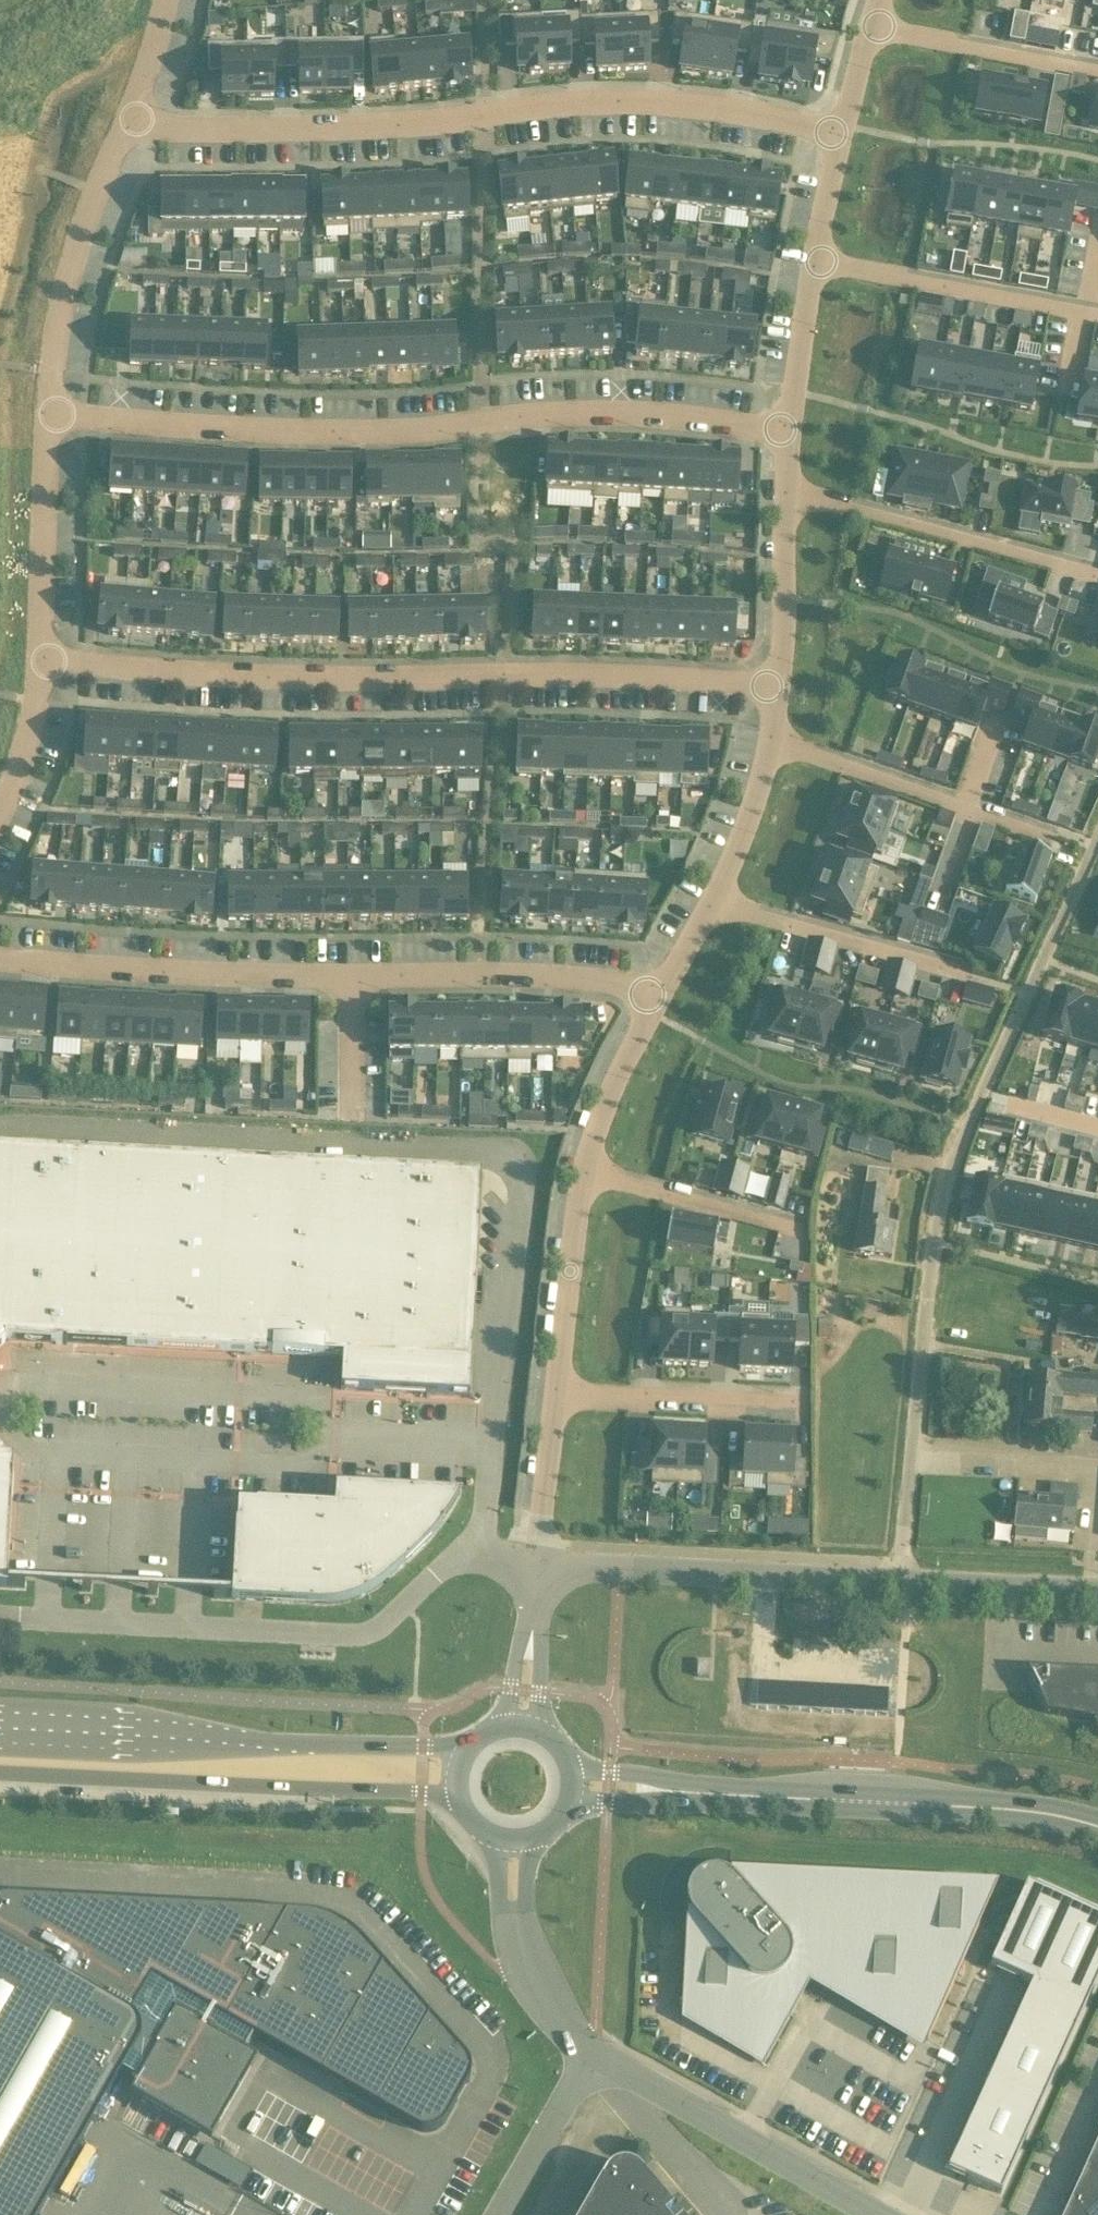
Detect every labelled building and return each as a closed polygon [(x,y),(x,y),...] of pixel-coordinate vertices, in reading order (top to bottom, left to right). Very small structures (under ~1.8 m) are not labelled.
[(391,0),(387,0),(376,1),(377,12),(391,11),(391,0)] [(391,11),(406,10),(405,0),(391,0),(391,11)] [(452,2),(438,3),(439,14),(453,13),(452,2)] [(439,14),(438,3),(424,4),(425,15),(439,14)] [(1029,17),(1014,14),(1009,42),(1024,45),(1029,17)] [(565,26),(542,27),(541,27),(543,71),(544,71),(569,70),(567,43),(581,42),(580,19),(580,15),(564,15),(565,26)] [(659,15),(619,17),(622,71),(648,70),(646,43),(660,43),(659,15)] [(705,74),(713,21),(674,15),(670,42),(684,44),(680,71),(705,74)] [(541,27),(542,27),(541,17),(497,19),(497,47),(516,46),(517,72),(528,72),(528,75),(544,74),(544,71),(543,71),(541,27)] [(619,17),(580,19),(581,42),(581,47),(595,46),(596,73),(622,71),(619,17)] [(752,26),(713,21),(705,74),(730,78),(734,52),(748,54),(748,52),(752,26)] [(784,84),(792,30),(753,24),(752,26),(748,52),(762,54),(758,80),(782,84),(784,84)] [(784,84),(782,84),(782,88),(798,90),(798,87),(809,88),(813,62),(830,64),(838,37),(792,30),(784,84)] [(395,45),(395,40),(368,42),(373,94),(400,92),(400,90),(399,90),(395,45)] [(362,42),(324,43),(325,94),(350,93),(350,70),(363,69),(362,42)] [(271,46),(246,46),(247,97),(273,97),(272,71),(285,71),(285,43),(271,44),(271,46)] [(325,94),(324,43),(285,43),(285,71),(299,71),(299,94),(325,94)] [(419,43),(395,45),(399,90),(400,90),(422,88),(419,48),(419,43)] [(466,44),(442,46),(446,86),(445,86),(445,90),(459,89),(459,85),(470,84),(466,44)] [(247,97),(246,46),(207,47),(208,74),(221,74),(221,98),(247,97)] [(442,46),(419,48),(422,88),(445,86),(446,86),(442,46)] [(993,72),(987,105),(1039,114),(1045,82),(993,72)] [(1068,95),(1082,98),(1085,80),(1072,78),(1068,95)] [(1061,124),(1065,104),(1050,101),(1046,121),(1061,124)] [(593,203),(594,203),(616,200),(612,159),(611,157),(587,160),(588,162),(589,162),(593,203)] [(655,165),(656,165),(656,163),(629,160),(623,212),(650,215),(651,205),(650,205),(655,165)] [(588,162),(567,164),(572,210),(594,208),(594,204),(594,203),(593,203),(589,163),(588,163),(588,162)] [(523,169),(523,164),(508,166),(508,167),(509,170),(498,171),(498,173),(502,214),(503,223),(524,221),(524,216),(528,215),(523,169)] [(572,210),(567,164),(545,166),(550,213),(572,210)] [(680,168),(656,165),(655,165),(650,205),(651,205),(675,207),(680,168)] [(545,166),(523,169),(528,215),(550,213),(545,166)] [(703,170),(680,168),(675,207),(700,210),(705,171),(703,170)] [(705,171),(700,210),(724,213),(729,171),(704,168),(704,170),(705,170),(705,171)] [(729,171),(724,213),(748,216),(749,216),(754,174),(753,174),(729,171)] [(749,216),(748,216),(747,221),(774,224),(779,179),(767,178),(768,173),(753,172),(753,174),(754,174),(749,216)] [(443,220),(467,219),(465,178),(454,179),(454,175),(439,175),(440,180),(441,180),(443,220)] [(972,222),(980,181),(954,176),(952,190),(948,189),(946,203),(949,204),(945,227),(972,232),(973,222),(972,222)] [(417,181),(418,181),(418,179),(394,180),(396,232),(420,231),(420,226),(419,226),(417,181)] [(347,184),(347,180),(333,180),(333,185),(321,185),(323,231),(349,229),(349,224),(348,224),(347,184)] [(371,183),(370,183),(372,223),(371,223),(371,234),(396,232),(394,180),(371,181),(371,183)] [(440,180),(418,181),(417,181),(419,226),(420,226),(444,225),(443,220),(441,180),(440,180)] [(980,181),(972,222),(973,222),(996,226),(1003,185),(980,181)] [(370,183),(347,184),(348,224),(349,224),(371,223),(372,223),(370,183)] [(256,233),(256,184),(231,184),(231,186),(232,186),(232,233),(256,233)] [(280,184),(256,184),(256,233),(279,233),(279,186),(280,186),(280,184)] [(1003,185),(996,226),(1018,230),(1019,230),(1026,189),(1025,189),(1003,185)] [(185,233),(185,186),(160,186),(161,233),(185,233)] [(209,186),(185,186),(185,233),(209,233),(209,186)] [(209,186),(209,233),(232,233),(232,186),(231,186),(209,186)] [(303,186),(280,186),(279,186),(279,233),(304,233),(303,186)] [(1042,235),(1043,235),(1066,239),(1072,206),(1097,211),(1097,209),(1097,191),(1073,187),(1071,196),(1050,192),(1042,235)] [(1019,230),(1018,230),(1016,240),(1041,245),(1043,235),(1042,235),(1050,192),(1025,188),(1025,189),(1026,189),(1019,230)] [(576,256),(575,245),(561,246),(561,257),(576,256)] [(589,245),(575,245),(576,256),(590,256),(589,245)] [(670,258),(671,247),(656,245),(656,256),(670,258)] [(531,249),(532,259),(546,258),(545,247),(531,249)] [(671,247),(670,258),(684,259),(685,248),(671,247)] [(610,259),(611,259),(625,259),(625,248),(610,248),(610,259)] [(639,259),(640,248),(625,248),(625,259),(639,259)] [(532,259),(531,249),(517,250),(518,261),(532,259)] [(718,263),(720,252),(706,250),(704,261),(718,263)] [(734,254),(720,252),(718,263),(732,265),(734,254)] [(949,275),(962,277),(966,255),(953,253),(949,275)] [(744,256),(742,267),(757,270),(759,259),(744,256)] [(257,257),(257,275),(278,275),(278,257),(257,257)] [(458,258),(444,259),(445,270),(459,269),(458,258)] [(445,270),(444,259),(430,261),(431,272),(445,270)] [(411,262),(397,263),(398,274),(412,273),(411,262)] [(598,273),(598,262),(597,262),(583,262),(584,273),(598,273)] [(398,274),(397,263),(383,264),(384,275),(398,274)] [(561,264),(561,275),(576,274),(575,263),(561,264)] [(655,263),(655,264),(654,274),(669,275),(669,264),(655,263)] [(200,265),(186,264),(186,273),(199,274),(200,265)] [(561,275),(561,264),(546,265),(547,276),(561,275)] [(298,266),(298,280),(312,279),(312,265),(298,266)] [(351,276),(350,265),(336,266),(336,277),(351,276)] [(364,265),(350,265),(351,276),(365,276),(364,265)] [(691,277),(692,266),(678,265),(676,276),(691,277)] [(232,275),(232,266),(219,266),(219,275),(232,275)] [(246,267),(232,266),(232,275),(245,276),(246,267)] [(530,266),(516,268),(517,279),(531,277),(530,266)] [(706,268),(692,266),(691,277),(705,279),(706,268)] [(517,279),(516,268),(502,270),(503,281),(517,279)] [(985,281),(987,270),(973,268),(971,279),(985,281)] [(735,284),(737,273),(723,270),(721,281),(735,284)] [(987,270),(985,281),(999,284),(1001,273),(987,270)] [(751,275),(737,273),(735,284),(749,286),(751,275)] [(1031,290),(1033,279),(1019,276),(1017,287),(1031,290)] [(155,288),(156,278),(142,278),(142,287),(155,288)] [(156,278),(155,288),(169,288),(169,279),(156,278)] [(429,279),(429,288),(443,288),(442,278),(429,279)] [(429,288),(429,279),(416,279),(416,289),(429,288)] [(1048,281),(1033,279),(1031,290),(1046,293),(1048,281)] [(298,290),(311,289),(311,280),(297,281),(298,290)] [(200,290),(200,281),(187,281),(186,290),(200,290)] [(213,282),(200,281),(200,290),(213,291),(213,282)] [(384,282),(385,291),(398,290),(398,281),(384,282)] [(385,291),(384,282),(371,282),(372,291),(385,291)] [(244,292),(244,283),(231,283),(231,292),(244,292)] [(244,283),(244,292),(257,293),(258,284),(244,283)] [(340,293),(340,283),(327,284),(327,293),(340,293)] [(353,283),(340,283),(340,293),(354,292),(353,283)] [(954,302),(945,300),(942,313),(951,315),(954,302)] [(666,306),(641,303),(626,302),(625,345),(636,346),(635,356),(659,359),(659,357),(660,357),(660,356),(664,316),(665,316),(666,306)] [(974,319),(976,306),(968,305),(965,317),(974,319)] [(985,308),(976,306),(974,319),(983,321),(985,308)] [(589,355),(588,355),(588,357),(612,355),(609,312),(586,313),(589,355)] [(589,355),(586,313),(564,315),(567,356),(588,355),(589,355)] [(1023,315),(1014,313),(1012,326),(1020,328),(1023,315)] [(567,356),(564,315),(542,316),(545,357),(567,356)] [(1032,316),(1023,315),(1020,328),(1029,329),(1032,316)] [(542,316),(520,317),(522,359),(523,359),(545,357),(542,316)] [(686,318),(684,318),(665,316),(664,316),(660,357),(682,359),(686,318)] [(522,359),(520,317),(495,319),(497,360),(508,359),(509,364),(523,363),(523,359),(522,359)] [(709,321),(706,321),(686,318),(682,359),(704,362),(709,321)] [(731,323),(728,323),(709,321),(704,362),(725,364),(726,364),(731,323)] [(726,364),(725,364),(725,368),(737,370),(739,370),(740,366),(750,367),(755,326),(753,325),(731,323),(726,364)] [(152,366),(154,325),(131,324),(129,366),(152,366)] [(176,326),(154,325),(152,366),(176,367),(176,365),(175,365),(176,326)] [(198,327),(176,326),(175,365),(176,365),(197,365),(198,327)] [(220,328),(198,327),(197,365),(219,366),(220,328)] [(243,329),(220,328),(219,366),(241,367),(243,329)] [(241,367),(240,370),(264,371),(266,329),(243,329),(241,367)] [(432,369),(431,369),(431,371),(455,370),(454,331),(431,332),(432,369)] [(431,332),(409,333),(410,370),(431,369),(432,369),(431,332)] [(409,333),(387,334),(388,371),(410,370),(409,333)] [(366,371),(364,334),(342,335),(343,374),(366,373),(366,371)] [(387,334),(364,334),(366,371),(388,371),(387,334)] [(343,374),(342,335),(320,336),(321,375),(343,374)] [(321,375),(320,336),(297,337),(298,376),(321,375)] [(944,349),(919,344),(911,392),(936,396),(944,349)] [(969,353),(944,349),(936,396),(960,401),(960,399),(959,399),(966,358),(968,358),(969,353)] [(1014,356),(1012,367),(1013,367),(1005,408),(1030,412),(1039,361),(1014,356)] [(990,362),(968,358),(966,358),(959,399),(960,399),(982,403),(990,362)] [(990,362),(982,403),(1005,408),(1013,367),(1012,367),(990,362)] [(1077,421),(1097,425),(1097,377),(1085,375),(1077,421)] [(572,449),(573,449),(573,444),(559,444),(559,448),(548,447),(545,493),(570,494),(572,449)] [(572,449),(570,494),(593,495),(596,450),(573,449),(572,449)] [(618,449),(618,451),(619,451),(617,497),(618,497),(641,498),(642,493),(641,493),(643,451),(618,449)] [(593,495),(592,501),(618,502),(618,497),(617,497),(619,451),(618,451),(596,450),(593,495)] [(132,493),(134,452),(111,451),(109,492),(132,493)] [(667,452),(643,451),(641,493),(642,493),(663,494),(664,494),(666,454),(667,454),(667,452)] [(134,452),(132,493),(154,495),(157,453),(134,452)] [(713,456),(711,496),(735,498),(738,458),(727,457),(727,453),(712,452),(712,456),(713,456)] [(157,453),(154,495),(177,496),(179,458),(180,455),(157,453)] [(664,494),(663,494),(662,504),(688,506),(688,495),(690,455),(667,454),(666,454),(664,494)] [(713,456),(712,456),(690,455),(688,495),(711,496),(713,456)] [(945,504),(952,465),(896,455),(889,494),(913,498),(912,507),(926,510),(928,501),(945,504)] [(179,458),(177,496),(198,497),(201,459),(179,458)] [(222,458),(222,460),(223,460),(220,499),(244,500),(246,459),(222,458)] [(201,459),(198,497),(220,499),(223,460),(222,460),(201,459)] [(390,463),(391,463),(391,460),(365,461),(366,507),(391,507),(391,502),(390,502),(390,463)] [(435,506),(434,506),(434,512),(459,511),(458,460),(433,460),(433,462),(434,462),(435,506)] [(282,503),(282,462),(259,462),(259,503),(282,503)] [(282,462),(282,503),(304,503),(305,465),(305,462),(282,462)] [(327,465),(326,504),(349,504),(350,463),(326,462),(326,465),(327,465)] [(434,462),(433,462),(412,463),(412,502),(411,502),(412,507),(434,506),(435,506),(434,462)] [(412,463),(391,463),(390,463),(390,502),(391,502),(411,502),(412,502),(412,463)] [(327,465),(326,465),(305,465),(304,503),(326,504),(327,465)] [(997,487),(999,474),(986,472),(984,485),(997,487)] [(1048,483),(1047,490),(1025,486),(1020,513),(1042,517),(1040,524),(1068,529),(1069,522),(1088,526),(1091,506),(1087,505),(1089,497),(1074,495),(1076,488),(1048,483)] [(994,500),(982,497),(980,507),(993,510),(994,500)] [(553,530),(553,541),(567,540),(567,529),(553,530)] [(591,540),(591,529),(577,529),(577,540),(591,540)] [(605,530),(591,529),(591,540),(605,541),(605,530)] [(129,541),(129,532),(116,531),(115,540),(129,541)] [(129,532),(129,541),(142,542),(143,533),(129,532)] [(685,545),(686,534),(672,533),(671,544),(685,545)] [(173,544),(174,535),(160,534),(160,543),(173,544)] [(638,546),(638,535),(624,534),(624,545),(638,546)] [(686,534),(685,545),(699,547),(700,536),(686,534)] [(174,535),(173,544),(186,545),(187,536),(174,535)] [(638,535),(638,546),(652,546),(653,535),(638,535)] [(217,547),(218,538),(205,537),(204,546),(217,547)] [(710,537),(709,548),(723,549),(724,538),(710,537)] [(231,539),(218,538),(217,547),(231,548),(231,539)] [(435,541),(435,550),(448,549),(448,540),(435,541)] [(435,550),(435,541),(421,541),(422,551),(435,550)] [(326,552),(326,542),(313,542),(312,551),(326,552)] [(326,542),(326,552),(339,552),(339,542),(326,542)] [(391,551),(391,542),(377,542),(378,552),(391,551)] [(391,542),(391,551),(404,551),(404,542),(391,542)] [(272,554),(272,544),(259,544),(258,553),(272,554)] [(272,544),(272,554),(285,555),(285,545),(272,544)] [(127,559),(128,548),(114,547),(113,558),(127,559)] [(128,548),(127,559),(141,560),(142,549),(128,548)] [(580,558),(580,548),(567,548),(567,557),(580,558)] [(594,549),(580,548),(580,558),(593,558),(594,549)] [(624,558),(625,549),(612,548),(611,557),(624,558)] [(550,558),(550,549),(537,549),(536,558),(550,558)] [(638,549),(625,549),(624,558),(638,558),(638,549)] [(172,562),(172,551),(158,550),(157,561),(172,562)] [(172,551),(172,562),(186,563),(187,552),(172,551)] [(669,561),(669,552),(656,551),(655,560),(669,561)] [(669,552),(669,561),(682,561),(683,552),(669,552)] [(221,565),(222,554),(208,553),(207,564),(221,565)] [(271,565),(272,554),(257,553),(257,564),(271,565)] [(878,591),(902,597),(904,593),(944,604),(953,570),(889,553),(878,591)] [(222,554),(221,565),(235,566),(236,555),(222,554)] [(272,554),(271,565),(285,566),(286,555),(285,555),(272,554)] [(713,566),(714,556),(700,556),(700,565),(713,566)] [(714,556),(713,566),(726,566),(727,557),(714,556)] [(428,557),(414,558),(415,569),(429,568),(428,557)] [(459,568),(458,557),(444,558),(445,569),(459,568)] [(473,557),(458,557),(459,568),(473,568),(473,557)] [(315,569),(315,558),(301,558),(301,569),(315,569)] [(315,558),(315,569),(330,569),(330,558),(315,558)] [(370,570),(370,558),(356,559),(356,570),(370,570)] [(384,558),(370,558),(370,570),(384,569),(384,558)] [(415,569),(414,558),(400,558),(400,569),(415,569)] [(1043,624),(1048,609),(997,591),(987,620),(1047,642),(1052,627),(1043,624)] [(121,633),(124,595),(101,594),(98,631),(108,632),(107,636),(122,637),(122,633),(121,633)] [(146,597),(124,595),(121,633),(122,633),(143,634),(146,597)] [(169,599),(146,597),(143,634),(166,636),(169,599)] [(1068,601),(1060,598),(1055,610),(1064,613),(1068,601)] [(191,601),(169,599),(166,636),(188,638),(191,601)] [(191,601),(188,638),(187,640),(211,642),(214,603),(191,601)] [(554,639),(556,602),(533,601),(531,640),(555,641),(555,639),(554,639)] [(1077,604),(1069,601),(1064,614),(1073,617),(1077,604)] [(578,603),(556,602),(554,639),(555,639),(577,640),(578,603)] [(246,641),(248,604),(224,603),(223,640),(245,641),(246,641)] [(600,604),(578,603),(577,640),(598,641),(599,641),(600,604)] [(246,641),(245,641),(245,643),(268,644),(270,604),(248,604),(246,641)] [(270,604),(268,644),(291,645),(292,643),(291,643),(292,605),(270,604)] [(461,642),(460,604),(438,605),(438,642),(459,642),(461,642)] [(483,604),(460,604),(461,642),(459,642),(460,646),(474,646),(474,641),(484,641),(483,604)] [(599,641),(598,641),(598,642),(621,643),(623,605),(600,604),(599,641)] [(314,606),(292,605),(291,643),(292,643),(313,643),(314,606)] [(415,605),(393,606),(394,645),(417,644),(417,643),(416,643),(415,605)] [(438,605),(415,605),(416,643),(417,643),(438,642),(438,605)] [(623,605),(621,643),(644,644),(644,643),(643,643),(645,606),(623,605)] [(337,607),(314,606),(313,643),(336,644),(337,607)] [(372,643),(371,606),(348,606),(348,644),(371,643),(372,643)] [(372,643),(371,643),(371,645),(394,645),(393,606),(371,606),(372,643)] [(667,607),(645,606),(643,643),(644,643),(665,644),(667,607)] [(667,607),(665,644),(688,644),(689,607),(667,607)] [(711,608),(689,607),(688,644),(709,645),(710,645),(711,608)] [(710,645),(709,645),(709,647),(733,648),(735,609),(711,608),(710,645)] [(953,611),(942,608),(939,617),(950,621),(953,611)] [(922,669),(921,669),(899,661),(895,672),(891,671),(886,685),(890,686),(886,697),(908,705),(909,706),(922,669)] [(909,706),(908,705),(908,707),(931,715),(945,673),(922,665),(921,669),(922,669),(909,706)] [(945,673),(931,715),(953,723),(968,681),(945,673)] [(989,689),(968,681),(953,723),(976,731),(982,712),(1000,719),(1011,690),(991,682),(989,689)] [(1045,755),(1060,714),(1038,706),(1041,700),(1021,693),(1010,722),(1028,729),(1022,747),(1045,755)] [(1083,722),(1060,714),(1045,755),(1068,763),(1068,762),(1067,762),(1080,725),(1081,726),(1083,722)] [(108,763),(111,721),(86,719),(84,761),(108,763)] [(135,722),(111,721),(108,763),(132,764),(135,722)] [(135,722),(132,764),(154,766),(155,766),(158,724),(135,722)] [(155,766),(154,766),(154,774),(179,775),(180,768),(179,767),(181,725),(158,724),(155,766)] [(205,727),(181,725),(179,767),(180,768),(202,769),(205,727)] [(1081,726),(1080,725),(1067,762),(1068,762),(1091,770),(1095,759),(1097,760),(1097,732),(1081,726)] [(228,728),(205,727),(202,769),(226,771),(228,728)] [(252,730),(228,728),(226,771),(249,772),(252,730)] [(276,731),(252,730),(249,772),(274,774),(276,731)] [(540,773),(541,734),(542,734),(542,731),(517,730),(515,777),(541,778),(541,773),(540,773)] [(313,775),(313,732),(289,732),(289,775),(312,775),(313,775)] [(313,775),(312,775),(312,783),(338,783),(338,775),(337,775),(337,732),(313,732),(313,775)] [(361,775),(361,732),(337,732),(337,775),(338,775),(359,775),(361,775)] [(361,775),(359,775),(359,780),(383,780),(384,780),(384,732),(361,732),(361,775)] [(384,780),(383,780),(383,783),(409,783),(409,780),(408,780),(408,732),(384,732),(384,780)] [(431,732),(408,732),(408,780),(409,780),(432,780),(432,775),(431,775),(431,732)] [(455,732),(431,732),(431,775),(432,775),(454,775),(455,775),(455,732)] [(479,732),(455,732),(455,775),(454,775),(454,783),(479,783),(479,732)] [(612,734),(587,733),(587,735),(588,735),(587,779),(610,780),(612,734)] [(565,735),(542,734),(541,734),(540,773),(541,773),(562,773),(563,773),(565,735)] [(636,734),(612,734),(610,780),(633,781),(634,781),(635,737),(636,737),(636,734)] [(565,735),(563,773),(562,773),(562,779),(587,779),(588,735),(587,735),(565,735)] [(682,739),(681,777),(680,777),(680,788),(705,789),(707,737),(681,736),(681,739),(682,739)] [(635,737),(634,781),(633,781),(633,786),(658,787),(658,777),(657,777),(659,738),(636,737),(635,737)] [(682,739),(681,739),(659,738),(657,777),(658,777),(680,777),(681,777),(682,739)] [(887,766),(890,757),(878,753),(875,762),(887,766)] [(903,762),(890,757),(887,766),(900,771),(903,762)] [(932,782),(935,773),(922,769),(919,777),(932,782)] [(935,773),(932,782),(944,786),(947,778),(935,773)] [(845,815),(889,831),(898,807),(893,805),(896,797),(872,788),(869,797),(854,791),(852,797),(848,795),(843,810),(847,812),(845,815)] [(93,800),(93,810),(105,810),(106,801),(93,800)] [(1024,815),(1027,806),(1014,801),(1011,810),(1024,815)] [(129,812),(129,803),(117,802),(116,811),(129,812)] [(142,803),(129,803),(129,812),(141,813),(142,803)] [(164,805),(163,814),(176,815),(176,806),(164,805)] [(176,806),(176,815),(188,816),(189,806),(176,806)] [(1039,810),(1027,806),(1024,815),(1036,819),(1039,810)] [(211,808),(210,817),(223,818),(223,808),(211,808)] [(223,808),(223,818),(235,819),(235,809),(223,808)] [(314,821),(313,811),(301,811),(301,821),(314,821)] [(313,811),(314,821),(326,821),(326,811),(313,811)] [(361,811),(348,811),(348,820),(361,820),(361,811)] [(408,820),(408,811),(395,811),(395,820),(408,820)] [(420,811),(408,811),(408,820),(420,820),(420,811)] [(455,820),(455,811),(442,811),(442,820),(455,820)] [(467,811),(455,811),(455,820),(467,820),(467,811)] [(950,829),(954,816),(939,811),(935,823),(950,829)] [(267,821),(279,821),(280,812),(267,812),(267,821)] [(503,822),(516,822),(516,813),(503,813),(503,822)] [(548,823),(562,823),(562,814),(549,813),(548,823)] [(575,814),(562,814),(562,823),(575,823),(575,814)] [(60,827),(61,816),(47,815),(46,826),(60,827)] [(585,824),(598,824),(599,815),(586,815),(585,824)] [(889,831),(845,815),(844,819),(840,818),(835,833),(839,834),(837,840),(849,844),(847,852),(871,860),(873,853),(881,855),(889,831)] [(61,816),(60,827),(75,828),(75,817),(61,816)] [(1068,831),(1071,822),(1059,817),(1055,826),(1068,831)] [(105,830),(105,819),(91,818),(91,829),(105,830)] [(105,819),(105,830),(119,831),(120,820),(105,819)] [(656,828),(669,829),(669,820),(656,819),(656,828)] [(625,830),(632,830),(633,821),(633,820),(619,820),(619,829),(625,830)] [(149,832),(150,821),(135,821),(135,832),(149,832)] [(164,822),(150,821),(149,832),(163,833),(164,822)] [(645,821),(633,821),(632,830),(645,830),(645,821)] [(679,831),(693,831),(693,822),(679,821),(679,831)] [(193,834),(194,823),(180,823),(179,834),(193,834)] [(194,823),(193,834),(208,835),(208,824),(194,823)] [(220,834),(233,835),(233,825),(221,825),(220,834)] [(985,856),(994,830),(981,825),(971,851),(985,856)] [(394,836),(394,826),(381,826),(382,836),(394,836)] [(406,826),(394,826),(394,836),(407,836),(406,826)] [(441,836),(441,826),(429,826),(429,836),(441,836)] [(441,826),(441,836),(453,836),(453,826),(441,826)] [(253,836),(265,836),(265,827),(253,827),(253,836)] [(300,836),(300,827),(287,827),(287,836),(300,836)] [(312,827),(300,827),(300,836),(312,836),(312,827)] [(347,836),(347,827),(334,827),(335,836),(347,836)] [(359,827),(347,827),(347,836),(359,836),(359,827)] [(530,840),(530,829),(516,829),(515,840),(530,840)] [(544,830),(530,829),(530,840),(544,841),(544,830)] [(624,841),(625,830),(619,829),(610,829),(610,840),(624,841)] [(577,842),(577,831),(563,830),(562,841),(577,842)] [(625,830),(624,841),(638,842),(639,830),(625,830)] [(577,831),(577,842),(591,842),(591,831),(577,831)] [(1034,905),(1050,859),(1011,845),(1006,860),(1015,863),(1004,894),(1034,905)] [(844,859),(829,854),(827,859),(824,858),(818,873),(822,874),(821,878),(869,895),(878,871),(868,868),(871,860),(847,852),(844,859)] [(936,871),(924,866),(920,877),(932,882),(936,871)] [(54,907),(57,870),(34,868),(31,906),(40,906),(40,911),(55,912),(55,907),(54,907)] [(347,922),(347,880),(346,880),(346,869),(324,869),(324,872),(324,880),(323,880),(323,922),(347,922)] [(346,869),(346,880),(347,880),(347,922),(370,922),(370,880),(371,880),(371,869),(346,869)] [(79,872),(57,870),(54,907),(55,907),(75,909),(76,909),(79,872)] [(76,909),(75,909),(75,911),(98,913),(101,874),(79,872),(76,909)] [(323,880),(324,880),(324,872),(299,872),(299,880),(300,880),(300,922),(323,922),(323,880)] [(571,925),(574,883),(573,883),(574,874),(551,873),(551,882),(548,922),(547,921),(547,923),(571,925)] [(573,883),(574,883),(571,925),(596,927),(596,925),(595,925),(598,874),(574,873),(574,874),(573,883)] [(123,875),(101,874),(98,913),(121,915),(122,913),(120,913),(123,875)] [(416,874),(416,880),(417,880),(417,922),(441,922),(441,880),(442,880),(442,874),(416,874)] [(622,876),(598,874),(595,925),(596,925),(618,926),(619,926),(622,876)] [(146,877),(123,875),(120,913),(122,913),(143,914),(146,877)] [(619,926),(618,926),(617,931),(633,932),(633,927),(643,928),(646,878),(622,876),(619,926)] [(146,877),(143,914),(165,916),(168,879),(146,877)] [(869,895),(821,878),(819,882),(816,880),(810,895),(814,897),(812,902),(827,907),(824,916),(848,924),(851,916),(861,920),(869,895)] [(168,879),(165,916),(186,918),(187,918),(190,881),(168,879)] [(525,920),(527,880),(503,879),(500,918),(510,919),(509,923),(525,924),(525,920)] [(253,922),(253,880),(228,880),(228,922),(253,922)] [(276,880),(253,880),(253,922),(276,922),(276,880)] [(300,880),(299,880),(276,880),(276,922),(300,922),(300,880)] [(394,880),(371,880),(370,880),(370,922),(394,922),(394,880)] [(416,880),(394,880),(394,922),(417,922),(417,880),(416,880)] [(466,880),(442,880),(441,880),(441,922),(466,922),(466,880)] [(551,882),(527,880),(525,920),(547,921),(548,922),(551,882)] [(187,918),(186,918),(186,922),(200,923),(201,919),(210,920),(213,882),(190,881),(187,918)] [(913,897),(908,909),(921,914),(925,902),(913,897)] [(921,914),(908,909),(900,906),(895,918),(916,926),(921,914)] [(948,919),(922,910),(918,923),(943,932),(948,919)] [(1002,967),(1010,950),(1013,952),(1024,925),(993,911),(973,954),(1002,967)] [(801,969),(814,973),(822,945),(808,942),(801,969)] [(835,949),(822,945),(814,973),(828,976),(835,949)] [(880,991),(894,994),(901,967),(888,964),(880,991)] [(858,966),(854,981),(874,986),(878,971),(858,966)] [(915,971),(901,967),(894,994),(907,998),(915,971)] [(963,1001),(988,1008),(992,992),(967,985),(963,1001)] [(777,1043),(794,1048),(808,997),(774,987),(766,1017),(772,1019),(767,1037),(778,1040),(777,1043)] [(46,994),(20,991),(19,994),(20,994),(16,1038),(17,1038),(41,1040),(46,994)] [(19,994),(0,992),(0,1041),(16,1043),(17,1038),(16,1038),(20,994),(19,994)] [(1055,995),(1042,1037),(1068,1045),(1068,1044),(1067,1044),(1079,1004),(1080,1004),(1080,1002),(1055,995)] [(834,1036),(842,1006),(808,997),(794,1048),(811,1052),(812,1049),(822,1051),(827,1034),(834,1036)] [(80,1043),(83,1002),(84,1002),(84,999),(59,998),(56,1041),(80,1043)] [(130,1002),(106,1000),(106,1003),(104,1044),(127,1046),(130,1002)] [(106,1003),(84,1002),(83,1002),(80,1043),(104,1044),(106,1003)] [(155,1003),(130,1002),(127,1046),(151,1047),(153,1006),(154,1006),(155,1003)] [(1067,1044),(1068,1044),(1090,1050),(1097,1022),(1097,1009),(1080,1004),(1079,1004),(1067,1044)] [(176,1007),(177,1007),(174,1049),(199,1050),(202,1006),(176,1005),(176,1007)] [(239,1044),(240,1007),(241,1007),(241,1005),(217,1005),(216,1043),(239,1044)] [(154,1006),(153,1006),(151,1047),(174,1049),(177,1007),(176,1007),(154,1006)] [(308,1007),(283,1006),(283,1008),(284,1008),(284,1045),(307,1045),(308,1007)] [(261,1044),(262,1007),(241,1007),(240,1007),(239,1044),(261,1044)] [(284,1008),(283,1008),(262,1007),(261,1044),(284,1045),(284,1008)] [(413,1011),(414,1012),(414,1007),(398,1007),(398,1011),(389,1011),(388,1062),(414,1062),(414,1052),(413,1052),(413,1011)] [(554,1053),(555,1053),(578,1053),(579,1013),(569,1013),(569,1009),(553,1008),(553,1013),(554,1013),(554,1053)] [(856,1065),(873,1070),(887,1019),(853,1009),(845,1039),(852,1041),(847,1059),(857,1061),(856,1065)] [(460,1052),(459,1052),(459,1063),(483,1063),(484,1010),(459,1010),(459,1012),(460,1012),(460,1052)] [(484,1010),(483,1063),(507,1063),(507,1012),(508,1012),(508,1010),(484,1010)] [(437,1012),(414,1012),(413,1011),(413,1052),(414,1052),(436,1052),(437,1012)] [(437,1012),(436,1052),(459,1052),(460,1052),(460,1012),(459,1012),(437,1012)] [(531,1013),(508,1012),(507,1012),(507,1063),(531,1063),(531,1058),(531,1013)] [(554,1013),(553,1013),(531,1013),(531,1058),(555,1058),(555,1053),(554,1053),(554,1013)] [(921,1028),(887,1019),(873,1070),(890,1074),(891,1071),(901,1074),(906,1056),(913,1058),(921,1028)] [(1090,1050),(1097,1053),(1097,1022),(1090,1050)] [(942,1084),(956,1088),(961,1071),(964,1071),(969,1054),(965,1053),(969,1041),(935,1031),(922,1079),(926,1080),(925,1084),(941,1088),(942,1084)] [(693,1136),(727,1145),(741,1093),(718,1086),(716,1092),(706,1089),(702,1103),(699,1103),(695,1120),(698,1121),(693,1136)] [(1030,1088),(1027,1100),(1035,1102),(1038,1090),(1030,1088)] [(9,1098),(23,1100),(24,1091),(10,1089),(9,1098)] [(47,1101),(61,1102),(61,1092),(48,1092),(47,1101)] [(77,1102),(90,1103),(91,1094),(77,1093),(77,1102)] [(110,1104),(124,1105),(124,1096),(111,1095),(110,1104)] [(137,1106),(138,1096),(124,1096),(124,1105),(137,1106)] [(158,1106),(171,1107),(172,1098),(158,1097),(158,1106)] [(1067,1097),(1064,1110),(1072,1112),(1075,1099),(1067,1097)] [(185,1099),(172,1098),(171,1107),(184,1108),(185,1099)] [(747,1140),(782,1150),(794,1103),(777,1099),(776,1103),(766,1100),(761,1117),(754,1116),(747,1140)] [(1075,1099),(1072,1112),(1081,1114),(1084,1102),(1075,1099)] [(224,1110),(238,1110),(238,1101),(225,1101),(224,1110)] [(251,1111),(251,1101),(238,1101),(238,1110),(251,1111)] [(269,1112),(282,1113),(282,1103),(269,1103),(269,1112)] [(295,1113),(296,1104),(282,1103),(282,1113),(295,1113)] [(811,1108),(794,1103),(782,1150),(816,1159),(822,1134),(816,1132),(820,1115),(810,1112),(811,1108)] [(397,1118),(412,1119),(412,1108),(398,1107),(397,1118)] [(435,1120),(436,1109),(422,1108),(421,1119),(435,1120)] [(450,1110),(436,1109),(435,1120),(450,1121),(450,1110)] [(857,1113),(846,1110),(841,1126),(853,1129),(857,1113)] [(553,1126),(564,1126),(565,1112),(554,1112),(553,1126)] [(529,1125),(530,1114),(516,1113),(515,1124),(529,1125)] [(544,1114),(530,1114),(529,1125),(544,1125),(544,1114)] [(996,1117),(987,1115),(986,1115),(985,1118),(983,1130),(993,1132),(996,1117)] [(482,1129),(483,1118),(468,1118),(468,1129),(482,1129)] [(483,1118),(482,1129),(496,1130),(497,1119),(483,1118)] [(1030,1126),(1027,1138),(1035,1141),(1039,1128),(1030,1126)] [(1039,1128),(1035,1141),(1044,1143),(1047,1130),(1039,1128)] [(889,1162),(894,1147),(839,1131),(835,1146),(889,1162)] [(1076,1138),(1072,1150),(1081,1153),(1084,1140),(1076,1138)] [(1084,1140),(1081,1153),(1089,1155),(1093,1142),(1084,1140)] [(55,1344),(55,1345),(72,1346),(72,1345),(342,1360),(340,1391),(469,1398),(471,1367),(469,1367),(480,1177),(355,1170),(355,1169),(338,1168),(338,1169),(105,1158),(105,1155),(88,1154),(88,1155),(0,1151),(0,1341),(55,1344)] [(714,1192),(727,1195),(735,1168),(721,1164),(714,1192)] [(748,1172),(735,1168),(727,1195),(741,1199),(748,1172)] [(893,1226),(882,1224),(889,1173),(867,1170),(860,1221),(859,1221),(854,1253),(888,1258),(893,1226)] [(976,1177),(966,1225),(992,1231),(992,1230),(991,1230),(1002,1183),(1001,1183),(976,1177)] [(1002,1183),(991,1230),(992,1230),(1014,1235),(1025,1184),(1001,1178),(1001,1183),(1002,1183)] [(766,1206),(781,1210),(788,1183),(774,1179),(766,1206)] [(1025,1184),(1014,1235),(1037,1240),(1048,1189),(1025,1184)] [(1048,1189),(1037,1240),(1060,1245),(1071,1194),(1048,1189)] [(787,1194),(783,1211),(801,1216),(806,1199),(787,1194)] [(1071,1194),(1060,1245),(1083,1250),(1094,1199),(1071,1194)] [(1083,1250),(1097,1253),(1097,1200),(1094,1199),(1083,1250)] [(726,1243),(729,1228),(718,1226),(719,1225),(671,1216),(665,1248),(713,1257),(716,1241),(726,1243)] [(802,1274),(804,1265),(791,1263),(789,1271),(802,1274)] [(689,1288),(690,1270),(673,1270),(672,1287),(689,1288)] [(649,1321),(648,1338),(648,1348),(662,1349),(661,1365),(686,1366),(689,1317),(690,1318),(690,1312),(664,1311),(663,1321),(649,1321)] [(1097,1340),(1097,1316),(1056,1313),(1054,1337),(1097,1340)] [(689,1317),(686,1366),(711,1367),(714,1319),(690,1318),(689,1317)] [(765,1372),(767,1328),(741,1327),(739,1370),(765,1372)] [(767,1328),(765,1372),(790,1373),(793,1330),(767,1328)] [(1025,1402),(1060,1405),(1061,1395),(1097,1399),(1097,1374),(1089,1373),(1088,1379),(1046,1375),(1046,1378),(1028,1376),(1025,1402)] [(1025,1402),(1023,1427),(1042,1429),(1041,1431),(1090,1435),(1092,1417),(1060,1414),(1060,1405),(1025,1402)] [(638,1445),(638,1455),(637,1473),(651,1473),(650,1484),(676,1485),(679,1431),(653,1430),(652,1446),(638,1445)] [(705,1432),(679,1431),(676,1485),(702,1486),(705,1432)] [(767,1478),(769,1434),(745,1433),(743,1459),(729,1458),(728,1486),(743,1487),(744,1477),(766,1478),(767,1478)] [(767,1478),(766,1478),(765,1488),(789,1489),(805,1490),(806,1462),(792,1462),(793,1435),(769,1434),(767,1478)] [(5,1588),(24,1589),(24,1585),(14,1584),(7,1584),(12,1461),(0,1461),(0,1588),(5,1588)] [(390,1578),(393,1574),(395,1572),(403,1566),(412,1557),(420,1549),(428,1540),(436,1530),(440,1526),(445,1518),(452,1508),(459,1497),(336,1490),(335,1510),(237,1504),(232,1596),(213,1595),(213,1599),(316,1605),(322,1605),(328,1605),(335,1604),(341,1603),(344,1602),(352,1600),(357,1598),(360,1597),(367,1594),(373,1590),(380,1586),(384,1582),(387,1580),(390,1578)] [(1015,1526),(1014,1539),(1046,1542),(1047,1531),(1073,1533),(1076,1500),(1049,1497),(1048,1499),(1017,1497),(1014,1526),(1015,1526)] [(661,1532),(670,1532),(671,1516),(661,1516),(661,1532)] [(806,1525),(765,1523),(764,1539),(805,1541),(806,1525)] [(705,1537),(720,1538),(721,1527),(706,1526),(705,1537)] [(710,1663),(697,1662),(696,1678),(709,1678),(710,1663)] [(1027,1670),(1037,1694),(1039,1697),(1046,1714),(1058,1716),(1066,1717),(1084,1721),(1090,1722),(1097,1740),(1097,1674),(1027,1670)] [(788,1967),(789,1965),(789,1964),(927,2041),(978,1929),(975,1929),(976,1928),(978,1924),(979,1921),(980,1919),(980,1917),(980,1915),(980,1912),(980,1910),(980,1908),(979,1905),(979,1904),(978,1901),(976,1898),(975,1897),(972,1894),(970,1892),(968,1891),(965,1889),(963,1888),(960,1887),(957,1886),(952,1886),(949,1887),(946,1887),(944,1888),(942,1889),(940,1890),(940,1886),(729,1875),(729,1879),(727,1878),(724,1877),(721,1875),(718,1875),(715,1874),(712,1874),(708,1875),(705,1876),(701,1877),(698,1879),(695,1881),(693,1884),(691,1886),(690,1888),(689,1891),(688,1891),(687,1894),(687,1898),(686,1900),(686,1902),(687,1906),(688,1909),(688,1911),(690,1915),(686,1914),(682,2010),(763,2057),(787,2015),(768,1983),(770,1983),(772,1982),(776,1980),(778,1979),(781,1977),(784,1974),(786,1971),(787,1969),(788,1967)] [(1097,1978),(1097,1917),(1026,1885),(989,1966),(1031,1986),(948,2171),(1000,2195),(1097,1978)] [(253,2038),(416,2132),(421,2133),(425,2134),(430,2133),(434,2132),(438,2130),(441,2128),(444,2125),(446,2121),(467,2085),(470,2079),(471,2071),(469,2064),(465,2058),(362,1943),(349,1932),(335,1923),(318,1917),(301,1915),(9,1899),(1,1900),(0,1900),(0,2214),(41,2214),(117,2082),(122,2073),(137,2081),(132,2091),(209,2135),(254,2057),(245,2051),(253,2038)] [(1082,2176),(1078,2174),(1069,2190),(1060,2206),(1066,2210),(1064,2214),(1097,2214),(1097,2139),(1082,2176)] [(640,2172),(639,2171),(637,2169),(634,2167),(632,2166),(629,2165),(627,2165),(626,2165),(623,2164),(619,2165),(617,2165),(613,2166),(610,2168),(608,2170),(606,2172),(604,2174),(581,2214),(676,2214),(640,2172)]
